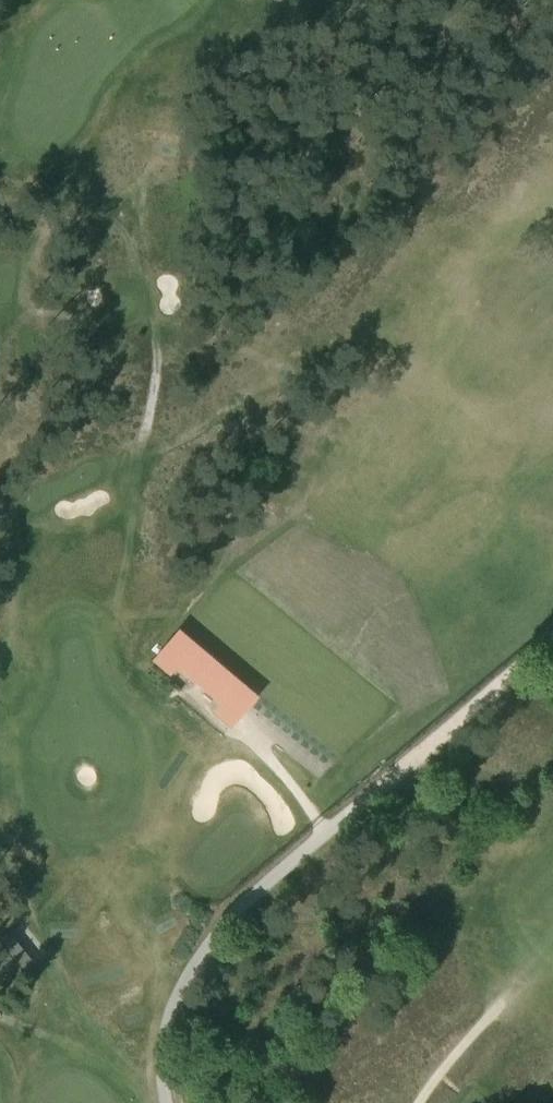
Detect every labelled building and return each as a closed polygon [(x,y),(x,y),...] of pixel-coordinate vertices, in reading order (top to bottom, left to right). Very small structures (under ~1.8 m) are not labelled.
[(182,628),(163,651),(177,663),(224,704),(239,716),(260,691),(182,628)] [(170,672),(177,663),(163,651),(155,660),(169,671),(170,672)] [(239,716),(224,704),(217,712),(232,725),(239,716)]
